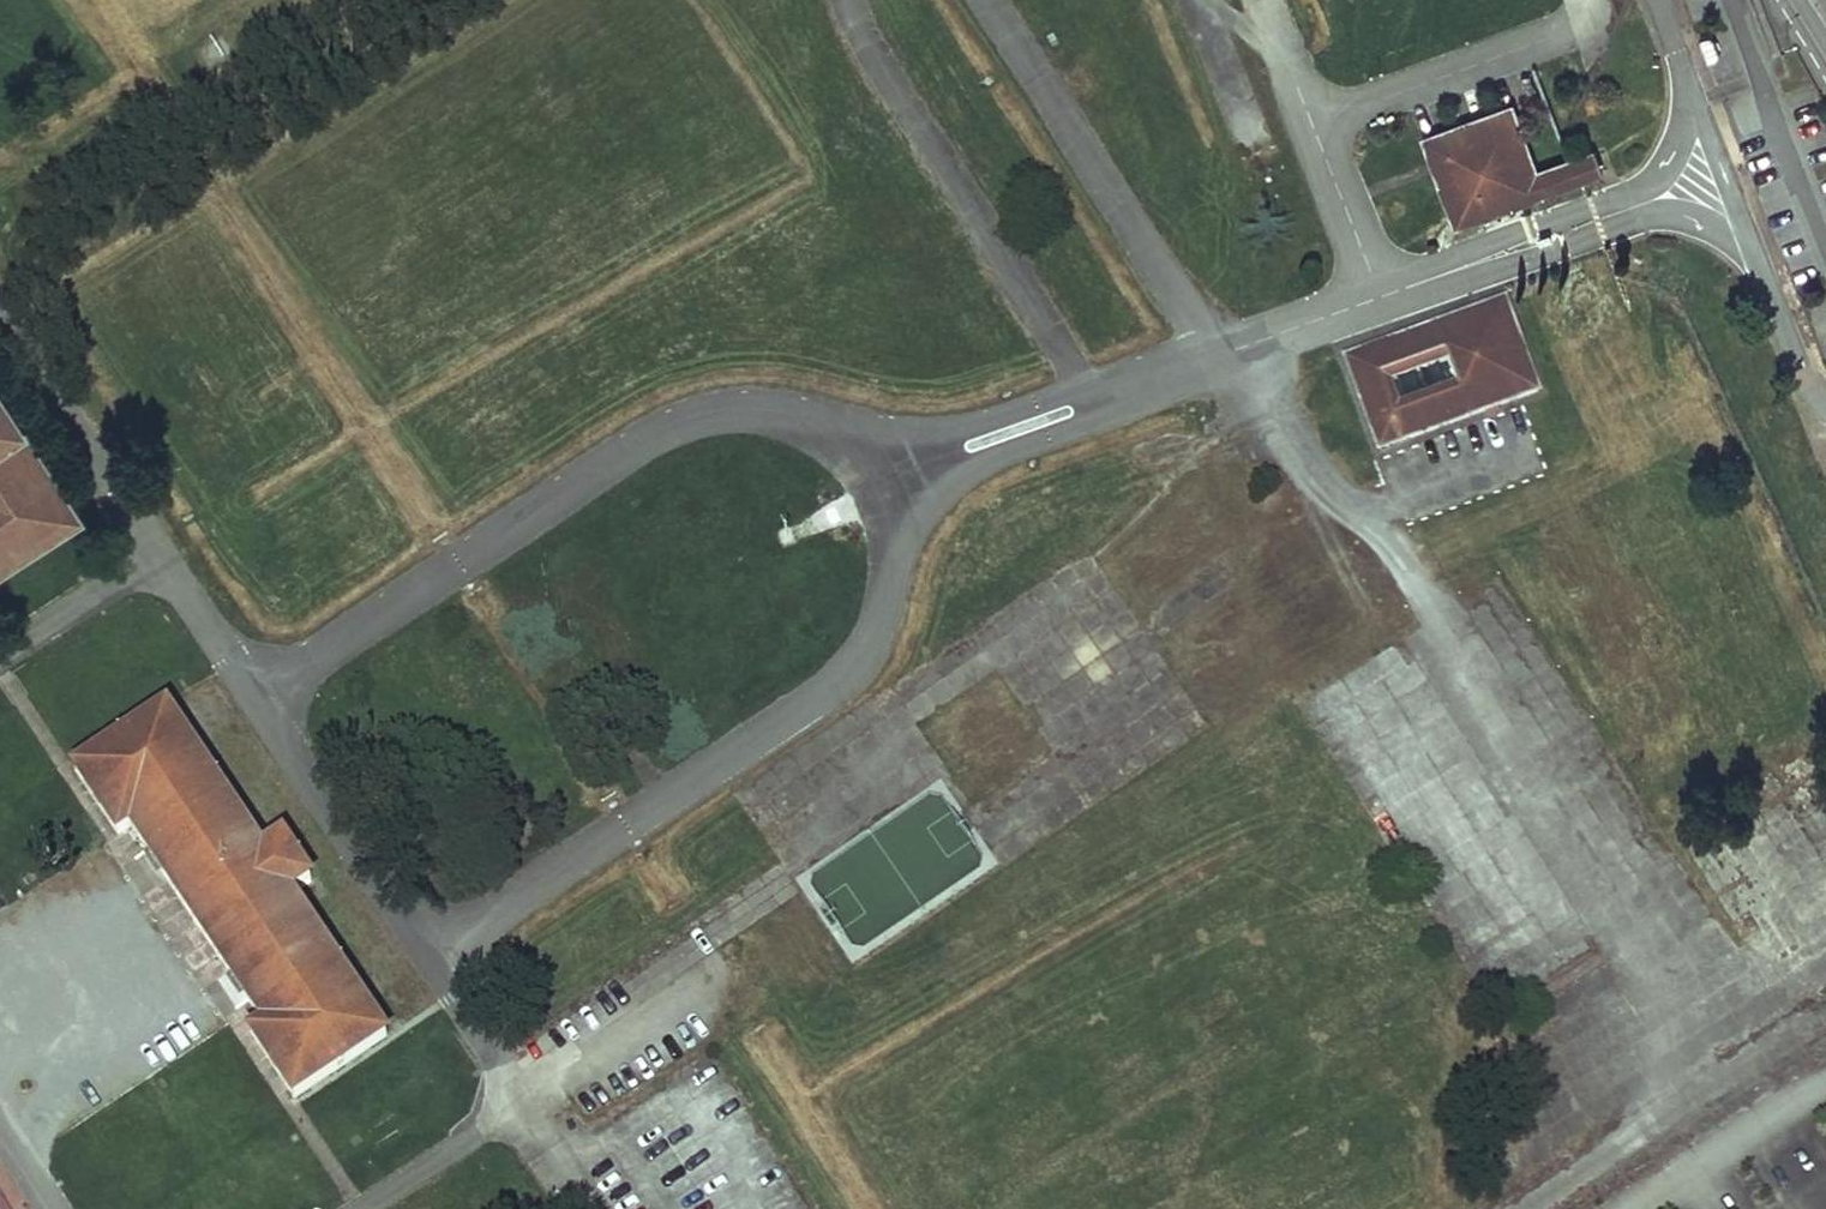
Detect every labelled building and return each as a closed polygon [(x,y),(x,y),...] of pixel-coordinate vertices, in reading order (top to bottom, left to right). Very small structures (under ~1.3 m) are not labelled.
[(1536,170),(1512,104),(1434,133),(1462,210),(1532,185),(1538,174),(1536,170)] [(1594,149),(1536,170),(1538,174),(1532,185),(1462,210),(1434,133),(1423,137),(1456,226),(1602,172),(1594,149)] [(1436,323),(1440,334),(1509,309),(1504,298),(1436,323)] [(1436,323),(1345,356),(1378,447),(1538,389),(1509,309),(1440,334),(1436,323)] [(12,546),(15,551),(35,538),(29,528),(71,500),(58,480),(53,483),(14,424),(19,421),(0,391),(0,553),(12,546)] [(78,510),(71,500),(29,528),(35,538),(78,510)] [(264,851),(170,709),(77,771),(119,836),(134,827),(264,1025),(252,1034),(296,1098),(388,1037),(294,895),(313,881),(285,838),(264,851)]
